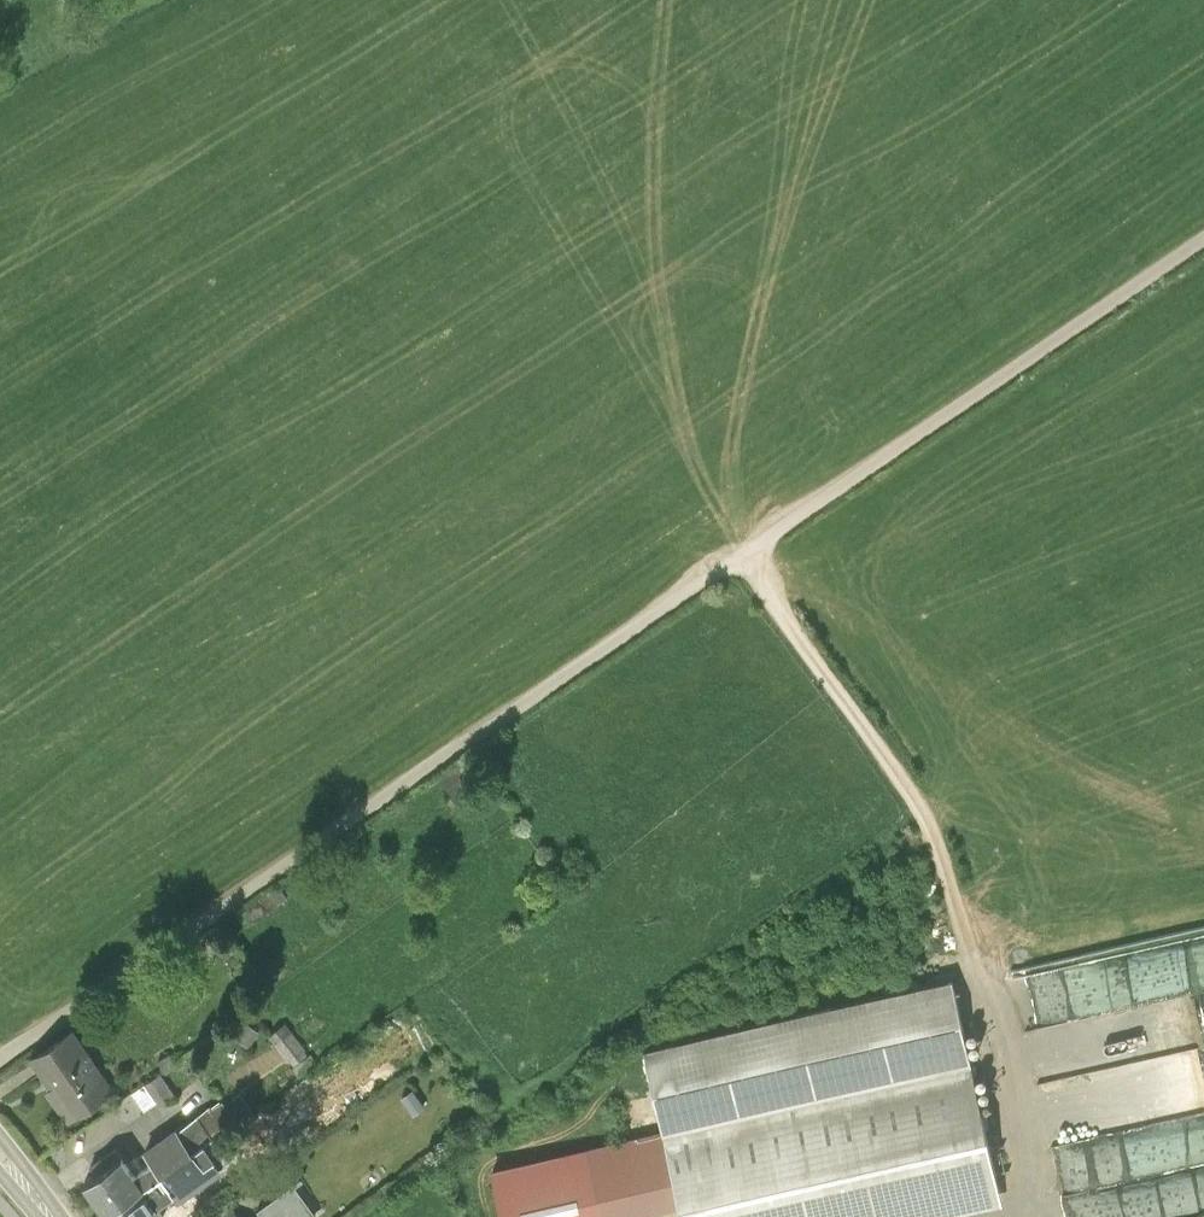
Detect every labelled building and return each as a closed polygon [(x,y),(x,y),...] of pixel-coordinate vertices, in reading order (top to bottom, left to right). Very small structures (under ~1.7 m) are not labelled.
[(682,1216),(867,1216),(998,1187),(952,980),(645,1048),(663,1132),(493,1170),(503,1216),(612,1216),(679,1203),(682,1216)] [(269,1031),(291,1062),(308,1050),(286,1019),(269,1031)] [(73,1033),(34,1059),(47,1077),(51,1075),(57,1084),(49,1090),(68,1119),(112,1089),(73,1033)] [(1059,1135),(1199,1112),(1191,1062),(1058,1083),(1057,1079),(1050,1081),(1059,1135)] [(158,1069),(130,1088),(144,1108),(172,1088),(158,1069)] [(161,1172),(221,1131),(225,1129),(210,1107),(146,1151),(154,1163),(161,1172)] [(234,1149),(221,1131),(161,1172),(169,1184),(175,1193),(208,1171),(207,1169),(234,1149)] [(107,1211),(161,1172),(154,1163),(135,1175),(122,1157),(87,1181),(107,1211)] [(161,1172),(107,1211),(112,1216),(162,1216),(164,1216),(150,1197),(169,1184),(161,1172)] [(292,1185),(260,1208),(267,1216),(315,1216),(292,1185)] [(237,1208),(225,1216),(243,1216),(237,1208)]
